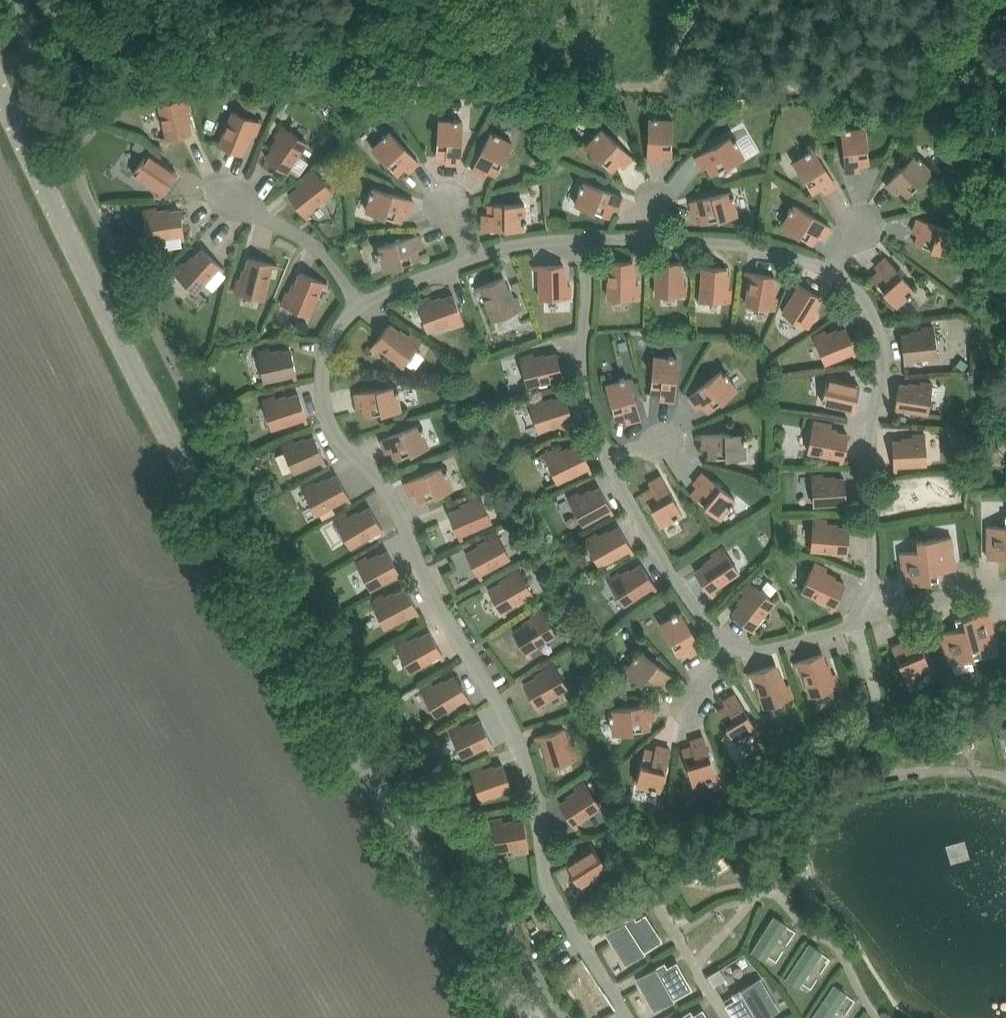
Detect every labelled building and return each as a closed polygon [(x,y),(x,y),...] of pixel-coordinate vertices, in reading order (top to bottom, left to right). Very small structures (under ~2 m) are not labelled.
[(163,140),(192,133),(187,110),(193,109),(190,96),(160,103),(168,135),(163,137),(163,140)] [(216,142),(243,153),(252,132),(257,134),(262,122),(235,111),(222,141),(217,139),(216,142)] [(663,155),(673,155),(674,119),(659,119),(659,116),(654,116),(654,119),(650,118),(649,160),(663,161),(663,155)] [(448,162),(461,163),(464,121),(460,121),(460,118),(455,118),(455,120),(440,119),(438,156),(448,156),(448,162)] [(272,147),(265,156),(288,173),(290,170),(289,169),(309,142),(283,123),(274,134),(277,136),(270,146),(272,147)] [(843,130),(847,171),(861,170),(861,164),(871,163),(867,127),(852,129),(851,126),(846,127),(847,129),(843,130)] [(625,167),(634,157),(603,128),(601,131),(599,130),(595,133),(597,135),(587,146),(614,171),(621,163),(625,167)] [(374,148),(399,174),(406,167),(410,171),(420,161),(391,131),(388,134),(387,132),(383,136),(384,138),(374,148)] [(492,132),(474,169),(486,176),(488,171),(498,175),(514,143),(501,136),(502,134),(497,132),(496,134),(492,132)] [(709,165),(714,174),(745,156),(738,143),(740,142),(737,138),(736,139),(734,135),(697,156),(704,168),(709,165)] [(132,146),(142,152),(146,145),(137,139),(132,146)] [(159,196),(161,197),(178,172),(159,159),(163,154),(152,147),(135,172),(162,191),(159,196)] [(826,192),(837,184),(815,149),(812,151),(811,149),(806,152),(807,154),(795,162),(814,193),(823,187),(826,192)] [(900,160),(906,165),(887,185),(898,194),(901,190),(909,197),(934,170),(923,160),(924,158),(920,155),(919,156),(916,154),(914,155),(909,150),(900,160)] [(297,185),(287,193),(308,219),(312,217),(308,212),(334,191),(314,165),(302,174),(304,177),(295,184),(297,185)] [(582,190),(577,203),(611,217),(614,207),(620,209),(625,197),(586,181),(584,185),(582,184),(580,189),(582,190)] [(368,210),(402,221),(405,211),(411,213),(415,200),(375,187),(373,191),(371,190),(370,195),(372,196),(368,210)] [(701,213),(703,223),(738,214),(735,199),(737,199),(736,194),(733,194),(732,190),(692,201),(695,214),(701,213)] [(484,214),(484,228),(526,228),(526,224),(528,224),(528,218),(526,218),(526,204),(489,204),(489,214),(484,214)] [(783,224),(814,244),(820,235),(824,238),(832,226),(796,204),(794,207),(792,206),(789,210),(791,212),(783,224)] [(186,239),(181,209),(159,213),(158,206),(145,208),(149,238),(182,233),(183,239),(186,239)] [(919,233),(916,242),(950,254),(955,240),(957,241),(959,236),(957,235),(958,231),(919,218),(914,231),(919,233)] [(386,269),(421,259),(418,249),(423,247),(419,234),(379,246),(380,250),(378,251),(379,256),(382,255),(386,269)] [(226,268),(203,248),(188,265),(183,261),(175,271),(197,291),(219,266),(224,270),(226,268)] [(278,267),(279,265),(250,257),(245,280),(239,278),(236,291),(265,298),(273,266),(278,267)] [(916,288),(888,257),(877,266),(881,270),(873,277),(898,304),(909,294),(910,296),(914,293),(913,291),(916,288)] [(634,261),(604,261),(604,263),(610,264),(610,297),(640,297),(640,284),(634,284),(634,261)] [(682,282),(682,262),(652,261),(652,264),(658,264),(657,294),(687,294),(688,282),(682,282)] [(565,264),(535,265),(535,268),(541,268),(542,297),(572,296),(572,284),(566,285),(565,264)] [(727,288),(728,268),(698,266),(698,269),(704,269),(702,298),(732,301),(733,289),(727,288)] [(776,276),(747,271),(746,274),(752,275),(747,304),(777,309),(779,297),(773,296),(776,276)] [(328,286),(329,283),(302,272),(293,293),(288,291),(283,303),(310,314),(323,283),(328,286)] [(505,279),(504,277),(476,287),(484,309),(479,311),(483,323),(511,313),(500,282),(505,279)] [(822,296),(796,281),(795,283),(800,286),(784,311),(810,327),(816,317),(811,314),(822,296)] [(454,327),(462,323),(465,322),(455,294),(433,302),(431,296),(419,301),(429,329),(452,321),(454,327)] [(409,337),(390,323),(372,347),(374,349),(378,344),(404,364),(423,341),(412,333),(409,337)] [(302,335),(304,328),(297,325),(294,332),(302,335)] [(923,332),(903,335),(906,364),(909,364),(908,358),(938,355),(935,325),(923,326),(923,332)] [(859,356),(847,328),(828,335),(826,330),(815,334),(826,362),(854,351),(856,357),(859,356)] [(647,339),(639,338),(638,347),(646,348),(647,339)] [(618,343),(621,351),(628,349),(626,341),(618,343)] [(262,350),(259,350),(265,379),(285,375),(287,381),(298,378),(292,349),(263,356),(262,350)] [(562,383),(565,382),(558,353),(536,358),(534,352),(522,355),(529,385),(561,377),(562,383)] [(652,392),(662,393),(662,398),(676,400),(679,358),(675,358),(675,355),(670,355),(670,357),(655,356),(652,392)] [(969,363),(962,358),(957,364),(964,369),(969,363)] [(703,403),(710,411),(738,389),(729,377),(731,376),(728,372),(726,373),(723,370),(690,396),(699,407),(703,403)] [(851,413),(854,414),(861,385),(841,380),(842,374),(830,371),(824,401),(852,407),(851,413)] [(628,422),(642,418),(630,377),(626,379),(626,376),(621,378),(622,380),(607,384),(617,419),(627,416),(628,422)] [(901,383),(896,413),(899,413),(900,407),(929,412),(934,382),(922,380),(921,386),(901,383)] [(397,385),(356,393),(359,406),(364,405),(366,415),(402,409),(399,394),(401,394),(400,388),(398,389),(397,385)] [(264,399),(273,427),(305,416),(307,422),(309,421),(300,393),(278,400),(276,394),(264,399)] [(573,425),(576,424),(566,395),(545,402),(543,397),(530,401),(539,429),(571,419),(573,425)] [(841,462),(844,463),(849,433),(827,429),(828,423),(815,421),(809,450),(842,457),(841,462)] [(421,423),(382,439),(387,452),(393,450),(396,459),(430,445),(425,432),(427,431),(425,426),(423,427),(421,423)] [(710,447),(710,457),(747,456),(746,441),(748,441),(748,436),(746,436),(746,432),(704,433),(704,447),(710,447)] [(894,440),(896,470),(898,470),(898,464),(928,463),(926,433),(914,433),(914,439),(894,440)] [(327,463),(315,435),(294,445),(292,439),(280,444),(292,472),(322,459),(325,464),(327,463)] [(594,471),(581,444),(560,453),(558,448),(546,454),(559,481),(589,466),(591,472),(594,471)] [(445,465),(406,482),(411,494),(417,492),(421,502),(454,487),(448,474),(450,473),(448,468),(446,469),(445,465)] [(704,471),(695,482),(699,486),(693,493),(721,517),(730,505),(732,507),(735,503),(734,501),(736,498),(704,471)] [(845,508),(848,507),(846,477),(825,479),(825,473),(813,474),(815,504),(845,502),(845,508)] [(352,500),(338,474),(318,485),(315,480),(303,486),(318,512),(347,496),(350,502),(352,500)] [(683,512),(663,475),(651,482),(653,487),(645,492),(662,524),(675,517),(676,519),(681,516),(679,514),(683,512)] [(283,488),(278,478),(266,484),(272,494),(283,488)] [(615,513),(601,487),(581,498),(578,492),(566,499),(581,525),(610,509),(613,514),(615,513)] [(450,512),(462,539),(465,538),(462,533),(493,520),(481,492),(469,497),(471,503),(450,512)] [(386,532),(370,507),(351,518),(348,513),(336,520),(352,546),(380,529),(383,534),(386,532)] [(845,557),(848,557),(850,527),(828,525),(828,519),(815,518),(813,548),(846,551),(845,557)] [(988,525),(988,557),(1005,557),(1005,518),(1005,525),(988,525)] [(324,528),(335,545),(347,538),(335,521),(324,528)] [(635,552),(621,526),(601,537),(598,532),(586,538),(601,564),(630,548),(633,553),(635,552)] [(488,541),(468,552),(482,578),(485,577),(482,572),(511,556),(497,530),(485,536),(488,541)] [(952,536),(937,537),(927,539),(932,580),(939,579),(938,570),(955,568),(952,536)] [(932,580),(927,539),(918,540),(919,549),(901,551),(905,583),(932,580)] [(716,558),(697,571),(713,596),(716,594),(712,589),(740,571),(723,546),(712,553),(716,558)] [(403,577),(389,550),(371,560),(368,555),(357,561),(372,587),(398,573),(401,578),(403,577)] [(831,609),(834,610),(846,583),(825,573),(828,568),(816,562),(803,590),(834,604),(831,609)] [(659,588),(642,563),(623,576),(620,571),(609,578),(625,603),(653,585),(656,590),(659,588)] [(490,589),(505,615),(508,613),(505,608),(534,592),(519,566),(507,572),(510,577),(490,589)] [(758,584),(763,578),(758,574),(753,579),(758,584)] [(734,613),(757,632),(759,630),(754,626),(775,600),(752,581),(744,592),(748,595),(734,613)] [(421,614),(407,588),(387,598),(384,593),(373,599),(387,626),(416,610),(419,615),(421,614)] [(515,631),(530,656),(533,655),(530,650),(558,632),(542,607),(531,614),(534,619),(515,631)] [(997,642),(994,629),(989,610),(964,616),(975,657),(983,655),(980,646),(997,642)] [(661,624),(679,655),(688,650),(691,655),(703,648),(682,612),(678,614),(677,612),(673,614),(674,616),(661,624)] [(941,632),(946,652),(949,664),(975,657),(964,616),(955,619),(958,628),(941,632)] [(893,646),(901,664),(909,683),(933,673),(915,630),(900,636),(903,642),(893,646)] [(446,657),(431,631),(411,642),(408,637),(397,643),(411,670),(440,653),(443,659),(446,657)] [(627,670),(656,692),(662,684),(666,687),(675,676),(641,651),(639,654),(637,653),(634,657),(636,658),(627,670)] [(831,675),(824,653),(795,662),(796,665),(802,663),(812,695),(841,685),(836,673),(831,675)] [(545,672),(525,683),(540,709),(543,708),(540,703),(569,686),(554,660),(542,667),(545,672)] [(784,686),(777,664),(749,674),(749,676),(755,674),(766,706),(794,696),(790,684),(784,686)] [(472,701),(456,675),(437,687),(433,682),(422,689),(438,714),(466,697),(469,702),(472,701)] [(758,730),(737,693),(725,700),(728,705),(719,710),(737,742),(750,734),(751,736),(755,734),(754,732),(758,730)] [(615,732),(651,728),(650,718),(656,718),(654,704),(613,708),(613,712),(611,713),(611,718),(614,717),(615,732)] [(495,747),(482,719),(464,728),(461,723),(450,728),(463,755),(490,742),(493,748),(495,747)] [(571,747),(565,727),(536,736),(537,739),(544,738),(546,748),(552,765),(580,757),(577,745),(571,747)] [(718,776),(705,736),(692,740),(694,745),(684,749),(695,783),(709,779),(709,781),(714,780),(714,777),(718,776)] [(657,750),(647,747),(638,783),(652,786),(652,788),(657,790),(657,788),(661,789),(671,748),(658,744),(657,750)] [(514,792),(504,764),(485,771),(483,765),(472,769),(482,798),(510,788),(512,793),(514,792)] [(561,803),(578,828),(580,826),(577,821),(602,805),(585,780),(575,787),(579,792),(561,803)] [(530,850),(525,820),(504,824),(503,818),(492,820),(497,849),(526,844),(527,850),(530,850)] [(608,840),(618,839),(617,831),(607,832),(608,840)] [(723,854),(714,841),(679,864),(688,878),(723,854)] [(585,853),(568,864),(584,889),(586,888),(583,883),(608,867),(592,842),(582,848),(585,853)] [(626,963),(662,939),(645,913),(637,918),(634,913),(605,932),(626,963)] [(787,925),(774,915),(749,949),(762,959),(787,925)] [(822,953),(809,943),(785,977),(798,987),(822,953)] [(654,1010),(693,988),(677,960),(668,965),(665,961),(636,977),(654,1010)] [(708,974),(714,985),(726,978),(720,967),(708,974)] [(760,976),(732,993),(735,998),(725,1004),(734,1017),(764,1017),(780,1009),(760,976)] [(834,984),(810,1017),(830,1017),(847,994),(834,984)] [(703,1008),(694,1013),(691,1008),(675,1017),(709,1017),(703,1008)]
